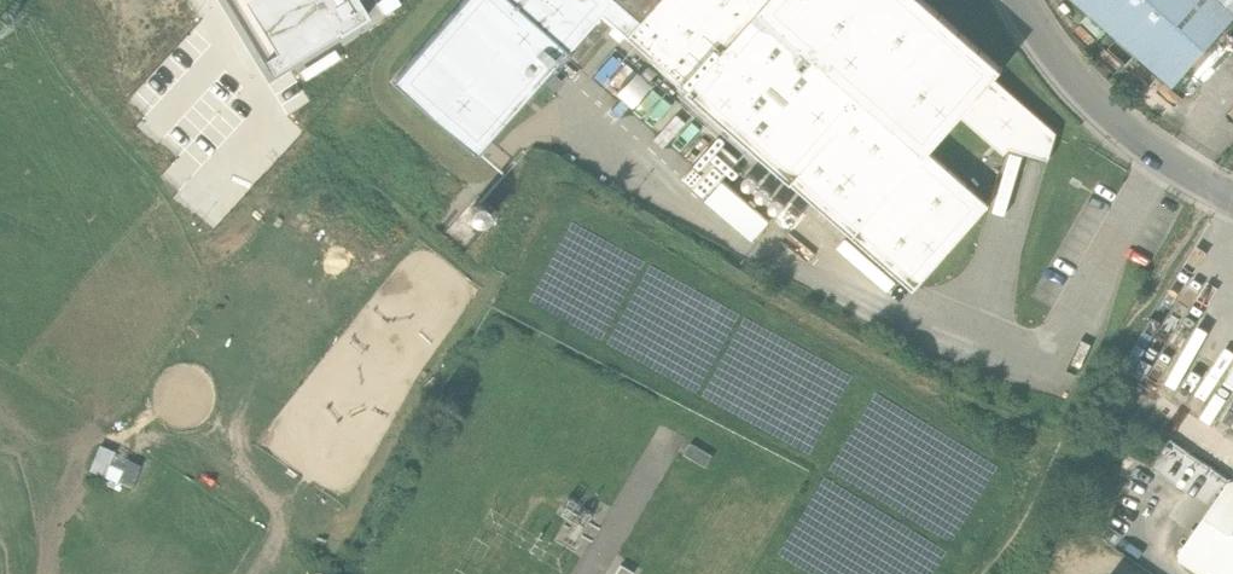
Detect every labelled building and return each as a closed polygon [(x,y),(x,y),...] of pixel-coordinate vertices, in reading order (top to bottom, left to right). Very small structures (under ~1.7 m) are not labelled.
[(396,80),(480,155),(606,12),(920,288),(992,207),(934,156),(966,120),(998,84),(1006,75),(923,2),(921,0),(467,0),(396,80)] [(1172,92),(1232,22),(1232,0),(1068,0),(1172,92)] [(638,71),(620,92),(636,105),(654,84),(638,71)] [(1058,133),(998,84),(966,120),(999,151),(1047,164),(1055,140),(1058,133)] [(753,240),(773,219),(727,175),(736,166),(713,145),(684,175),(753,240)] [(1204,357),(1174,403),(1232,440),(1232,376),(1204,357)] [(719,456),(698,446),(691,460),(712,470),(719,456)] [(1179,560),(1199,573),(1232,573),(1232,482),(1179,560)]
